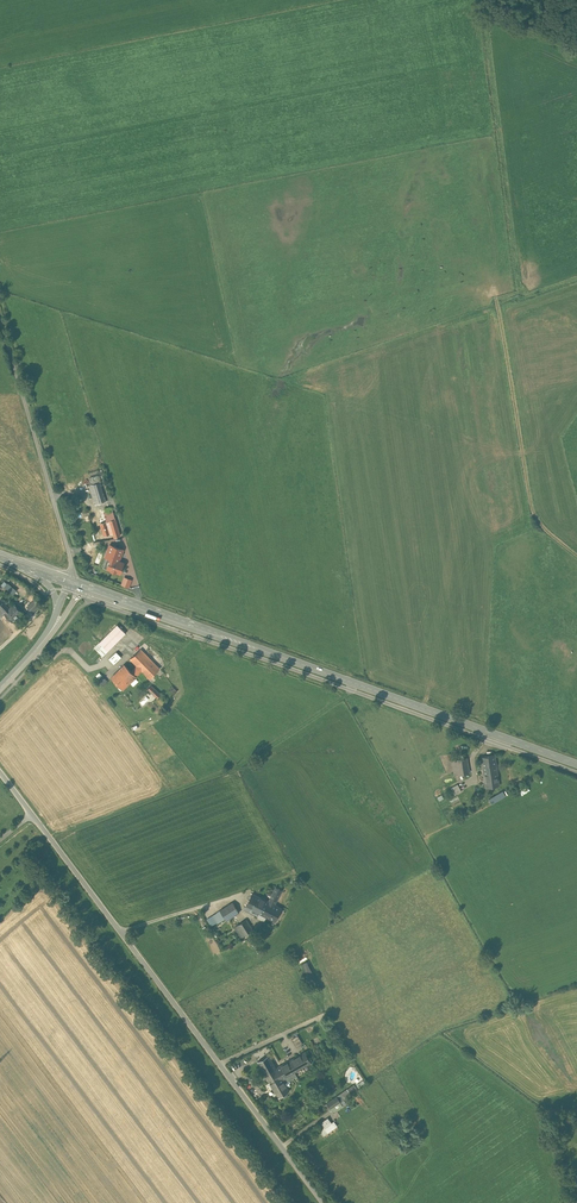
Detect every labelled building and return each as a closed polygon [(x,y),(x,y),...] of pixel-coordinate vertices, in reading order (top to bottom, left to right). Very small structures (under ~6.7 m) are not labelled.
[(102,481),(91,484),(96,503),(107,500),(102,481)] [(115,520),(100,524),(104,537),(119,533),(115,520)] [(111,559),(121,562),(125,550),(109,543),(104,557),(111,559)] [(111,559),(107,569),(120,574),(125,564),(121,562),(111,559)] [(130,587),(132,578),(123,576),(121,585),(130,587)] [(1,584),(13,594),(17,590),(5,580),(1,584)] [(36,598),(27,606),(33,612),(41,605),(36,598)] [(9,609),(4,603),(0,607),(5,613),(9,609)] [(21,612),(15,604),(9,609),(5,613),(4,614),(10,620),(16,614),(17,616),(21,612)] [(117,625),(99,643),(107,651),(125,634),(117,625)] [(141,649),(130,660),(151,679),(161,669),(141,649)] [(109,658),(114,664),(122,656),(116,651),(109,658)] [(125,665),(111,677),(123,689),(136,676),(125,665)] [(103,685),(108,680),(99,672),(96,675),(100,679),(98,680),(103,685)] [(147,688),(157,698),(161,693),(151,684),(147,688)] [(174,694),(178,691),(172,685),(169,689),(174,694)] [(495,755),(481,757),(486,787),(499,785),(495,755)] [(466,757),(452,759),(454,774),(468,772),(466,757)] [(458,784),(452,787),(455,794),(462,791),(458,784)] [(491,803),(506,796),(504,791),(489,798),(491,803)] [(253,893),(246,908),(275,921),(282,907),(253,893)] [(233,902),(219,911),(226,921),(240,913),(233,902)] [(241,938),(249,933),(242,921),(234,926),(241,938)] [(309,961),(301,963),(311,989),(318,986),(309,961)] [(298,1034),(292,1038),(297,1047),(303,1043),(298,1034)] [(306,1051),(277,1067),(284,1079),(312,1063),(306,1051)] [(270,1056),(259,1062),(279,1097),(290,1091),(284,1079),(277,1067),(270,1056)] [(354,1084),(324,1105),(328,1111),(331,1109),(334,1113),(343,1107),(340,1102),(358,1090),(354,1084)] [(329,1118),(321,1123),(324,1128),(332,1123),(329,1118)]
